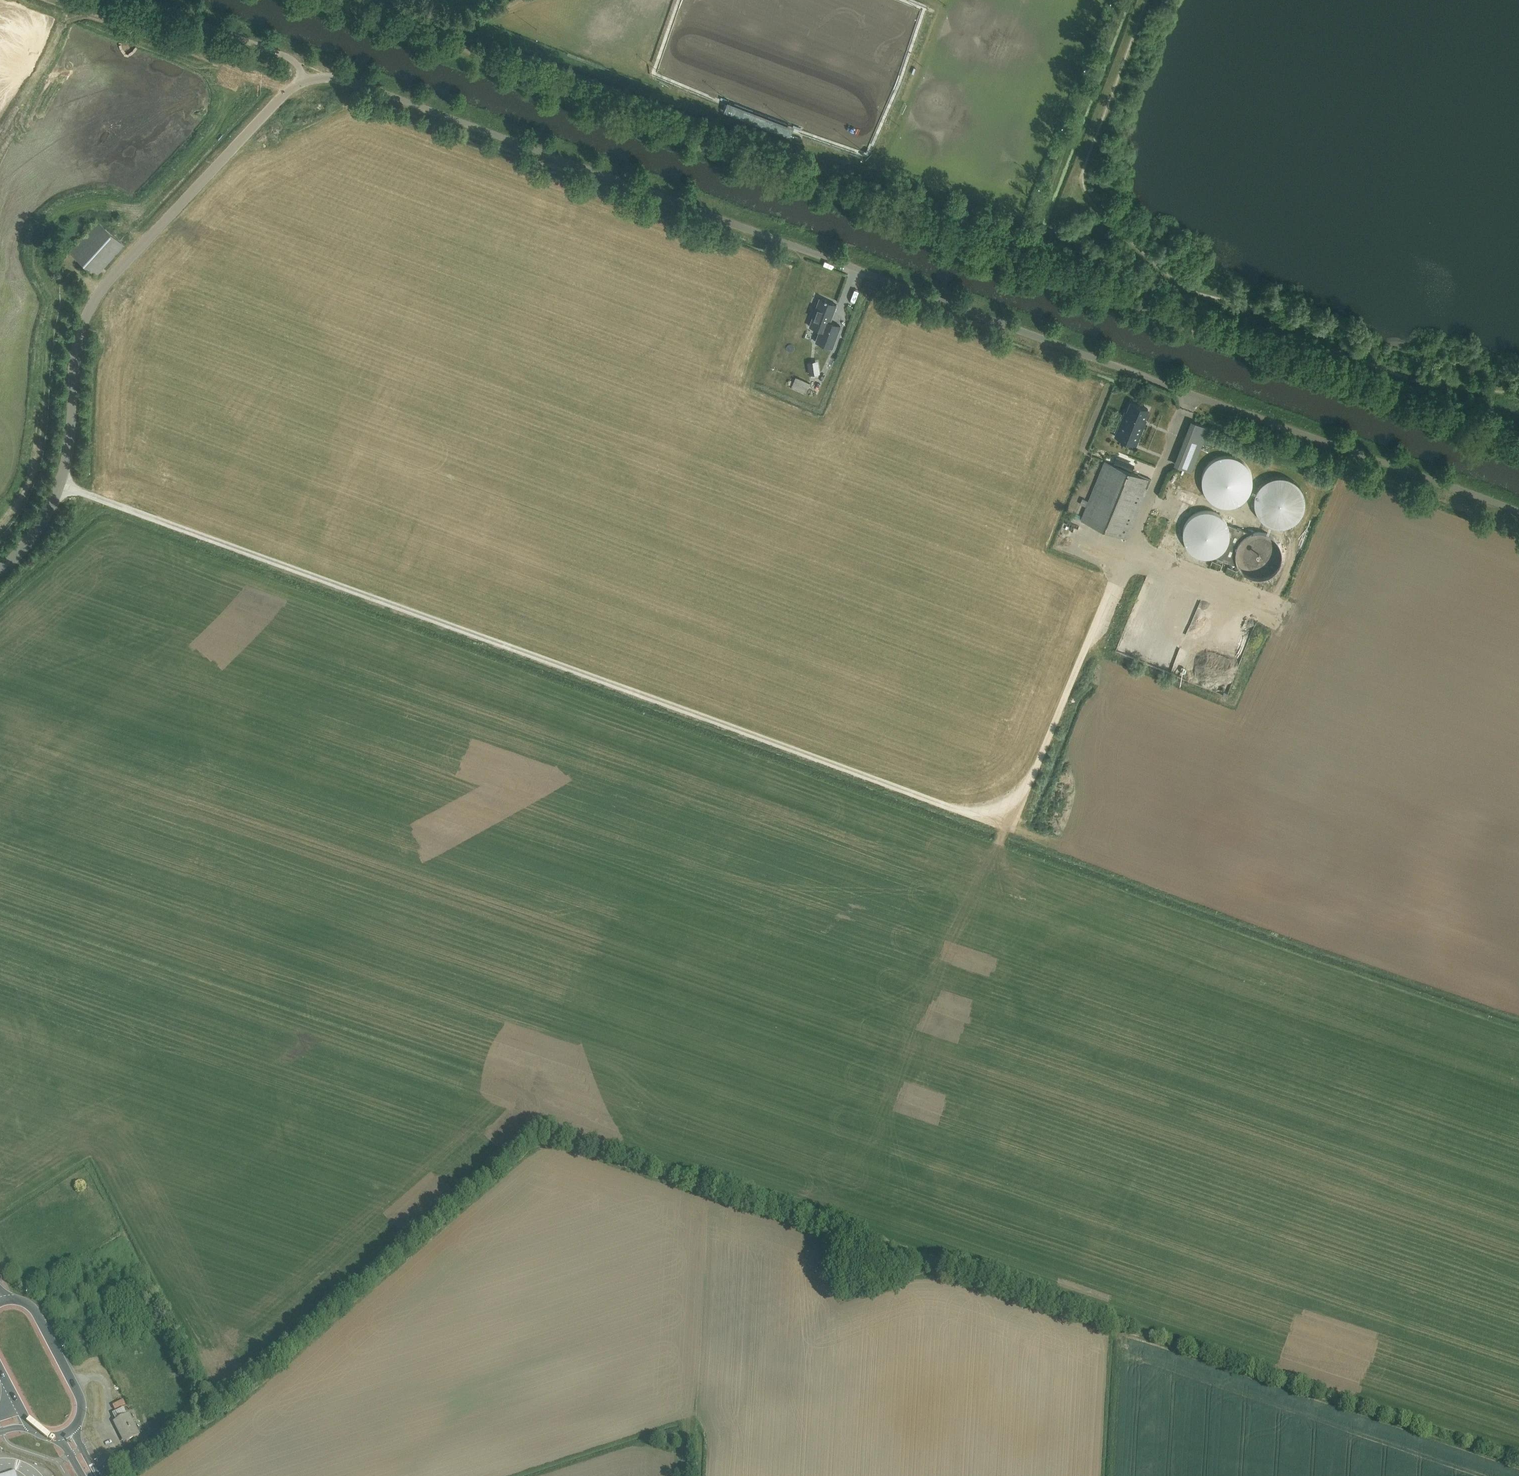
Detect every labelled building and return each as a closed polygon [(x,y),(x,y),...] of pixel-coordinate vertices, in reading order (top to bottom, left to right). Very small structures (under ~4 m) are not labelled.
[(297,101),(298,111),(307,110),(306,100),(297,101)] [(97,221),(69,252),(96,276),(124,245),(97,221)] [(815,342),(832,349),(841,326),(830,321),(836,305),(821,299),(816,313),(814,312),(809,326),(819,331),(815,342)] [(1138,404),(1130,400),(1126,411),(1124,410),(1114,435),(1135,443),(1139,432),(1142,425),(1142,423),(1141,422),(1146,407),(1138,404)] [(1208,428),(1195,423),(1178,466),(1191,471),(1208,428)] [(1250,493),(1252,484),(1252,475),(1248,467),(1241,460),(1232,457),(1223,457),(1214,460),(1207,466),(1203,474),(1202,483),(1204,492),(1210,500),(1218,505),(1227,507),(1236,505),(1244,500),(1250,493)] [(1105,462),(1081,521),(1126,539),(1151,480),(1138,474),(1138,475),(1105,462)] [(1258,489),(1255,500),(1256,511),(1262,520),(1272,526),(1283,527),(1293,523),(1301,515),(1305,505),(1304,494),(1297,484),(1288,478),(1277,477),(1266,481),(1258,489)] [(1192,509),(1192,498),(1180,497),(1179,509),(1192,509)] [(1213,512),(1210,511),(1205,511),(1200,512),(1197,513),(1194,515),(1190,518),(1187,521),(1185,526),(1183,531),(1183,534),(1183,539),(1185,543),(1187,548),(1188,549),(1190,551),(1193,554),(1198,556),(1202,558),(1209,558),(1211,558),(1215,557),(1237,565),(1239,568),(1241,572),(1245,575),(1247,576),(1250,578),(1255,579),(1261,579),(1265,578),(1270,577),(1274,574),(1278,570),(1279,568),(1281,562),(1282,557),(1282,552),(1280,546),(1278,543),(1276,540),(1272,536),(1267,534),(1263,533),(1259,532),(1254,533),(1251,534),(1228,526),(1226,522),(1225,519),(1222,516),(1219,515),(1217,513),(1213,512)] [(1164,519),(1160,531),(1167,533),(1171,521),(1164,519)] [(1224,644),(1225,654),(1237,652),(1236,643),(1224,644)] [(139,1435),(129,1414),(115,1421),(118,1428),(120,1427),(127,1441),(139,1435)] [(13,1464),(0,1468),(0,1475),(17,1475),(13,1464)]
